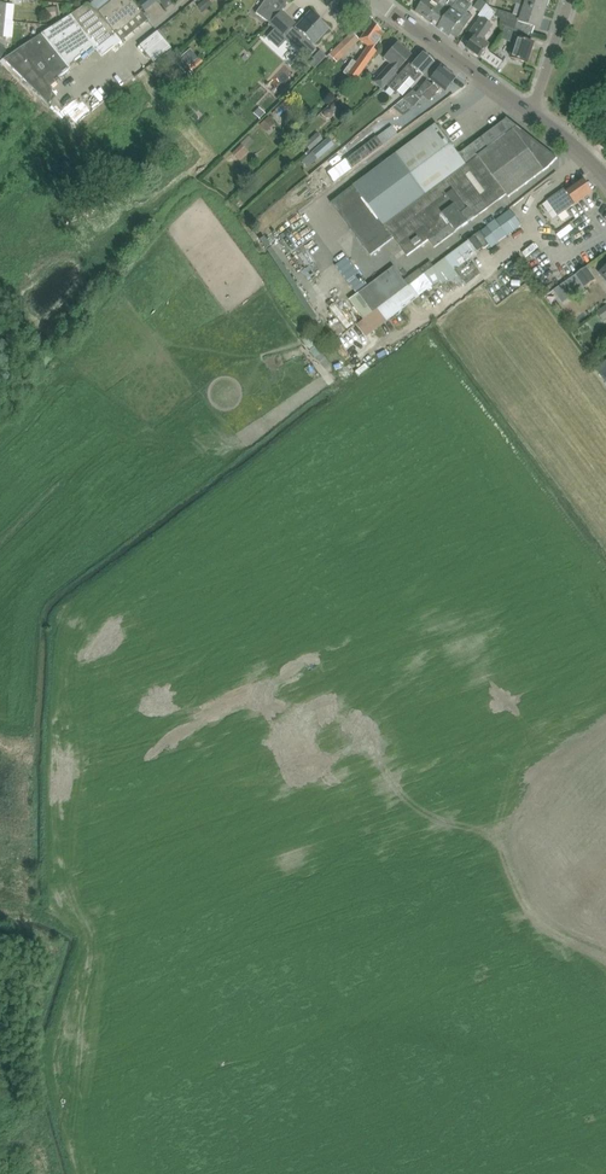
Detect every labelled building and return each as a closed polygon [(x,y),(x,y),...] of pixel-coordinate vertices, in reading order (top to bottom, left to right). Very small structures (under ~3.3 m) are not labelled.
[(27,42),(28,43),(57,80),(71,70),(97,49),(116,33),(120,39),(147,20),(142,12),(135,2),(133,0),(111,0),(98,11),(89,4),(88,3),(70,15),(41,34),(27,42)] [(89,4),(98,11),(111,0),(95,0),(89,4)] [(144,11),(157,0),(156,0),(142,0),(138,3),(144,11)] [(172,3),(170,0),(159,0),(166,9),(172,4),(172,3)] [(197,5),(203,11),(212,4),(209,0),(203,0),(197,5)] [(256,13),(269,23),(281,10),(287,2),(284,0),(265,0),(256,13)] [(428,20),(441,0),(416,0),(422,5),(416,12),(428,20)] [(428,20),(438,27),(455,4),(457,0),(451,0),(450,1),(450,0),(449,2),(446,0),(441,0),(428,20)] [(474,7),(481,12),(487,3),(483,0),(479,0),(474,7)] [(517,3),(545,12),(549,0),(513,0),(512,1),(517,3)] [(455,4),(438,27),(450,36),(459,23),(465,27),(473,16),(456,3),(455,4)] [(545,12),(517,3),(513,14),(490,7),(495,14),(496,13),(501,19),(500,23),(506,25),(515,28),(518,20),(521,21),(535,26),(540,27),(545,12)] [(55,7),(45,8),(46,17),(56,16),(55,7)] [(281,10),(269,23),(275,28),(284,36),(284,35),(293,43),(291,45),(292,45),(293,44),(302,52),(301,53),(301,54),(302,52),(307,57),(309,59),(309,58),(308,57),(316,49),(315,48),(310,44),(311,42),(312,44),(327,28),(311,13),(296,28),(297,30),(296,31),(292,27),(295,23),(281,10)] [(470,43),(467,48),(481,58),(490,45),(483,40),(493,25),(489,22),(481,17),(472,29),(478,32),(474,38),(470,43)] [(356,78),(369,60),(376,50),(373,48),(383,33),(379,30),(380,28),(372,22),(365,33),(360,40),(369,45),(357,61),(353,59),(344,71),(351,76),(352,74),(356,78)] [(521,30),(515,28),(506,25),(502,39),(516,43),(511,57),(528,63),(535,43),(519,38),(521,30)] [(171,47),(157,31),(139,45),(153,62),(171,47)] [(359,39),(352,32),(329,54),(334,59),(341,53),(343,55),(359,39)] [(411,54),(397,41),(382,57),(389,64),(373,81),(381,89),(386,84),(396,73),(394,72),(411,54)] [(27,42),(3,59),(40,95),(41,94),(55,82),(57,80),(28,43),(27,42)] [(2,59),(8,50),(0,45),(0,58),(2,59)] [(198,58),(190,49),(181,57),(188,66),(198,58)] [(170,50),(163,56),(169,62),(176,56),(170,50)] [(314,59),(309,64),(314,68),(326,56),(320,50),(312,58),(314,59)] [(490,51),(484,59),(497,69),(503,61),(490,51)] [(433,62),(423,52),(411,65),(409,62),(397,75),(396,73),(386,84),(395,93),(409,77),(414,81),(421,75),(433,62)] [(200,57),(189,66),(193,70),(203,61),(200,57)] [(414,89),(404,97),(414,105),(423,95),(429,100),(440,87),(442,84),(447,87),(456,76),(441,64),(433,74),(432,75),(436,78),(434,81),(432,83),(426,79),(416,91),(414,89)] [(325,112),(325,115),(327,118),(331,117),(332,116),(333,112),(331,110),(327,110),(325,112)] [(269,116),(260,124),(266,131),(275,123),(269,116)] [(460,152),(354,232),(371,255),(395,238),(530,136),(507,118),(460,152)] [(332,203),(354,232),(460,152),(437,123),(332,203)] [(377,136),(346,160),(352,168),(398,134),(392,126),(378,137),(377,136)] [(322,139),(317,132),(304,144),(310,150),(322,139)] [(530,136),(395,238),(408,255),(430,239),(436,249),(507,193),(509,196),(550,166),(558,158),(530,136)] [(327,137),(303,160),(308,166),(317,158),(318,160),(334,145),(327,137)] [(593,192),(583,179),(567,190),(565,187),(547,200),(558,216),(593,192)] [(469,240),(434,266),(435,267),(412,285),(419,294),(431,285),(433,287),(440,282),(448,293),(466,284),(480,273),(469,258),(490,244),(492,246),(521,225),(510,210),(481,231),(481,230),(468,239),(469,240)] [(368,285),(359,293),(373,312),(373,313),(412,284),(412,285),(435,267),(434,266),(430,261),(420,269),(419,269),(404,280),(395,266),(368,285)] [(316,281),(328,272),(323,266),(312,275),(316,281)] [(587,267),(553,290),(562,303),(596,279),(587,267)] [(598,312),(603,320),(605,318),(605,306),(598,312)] [(330,324),(340,336),(348,329),(339,317),(330,324)] [(576,322),(568,327),(571,331),(579,326),(576,322)] [(323,352),(317,357),(325,367),(331,362),(323,352)] [(596,368),(605,381),(605,360),(596,368)]
